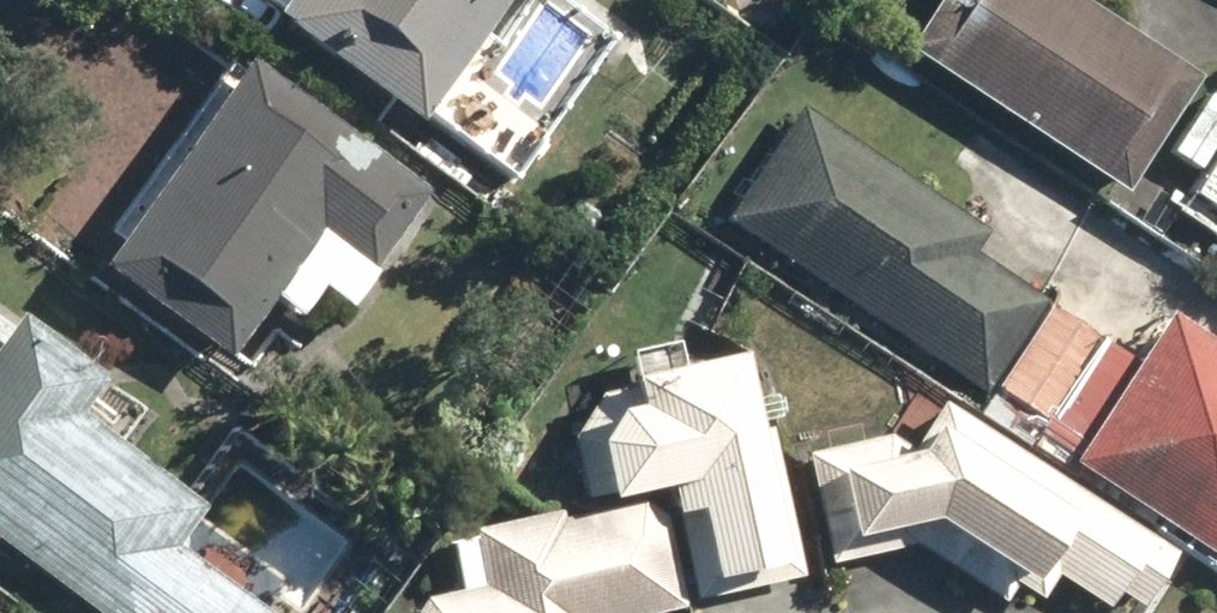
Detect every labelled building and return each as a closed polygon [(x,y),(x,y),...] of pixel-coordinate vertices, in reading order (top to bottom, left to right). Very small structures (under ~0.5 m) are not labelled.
[(497,0),(256,0),(255,2),(421,113),(497,0)] [(936,63),(1124,192),(1205,75),(1096,0),(979,0),(936,63)] [(322,293),(347,310),(435,183),(246,52),(93,271),(229,366),(276,298),(304,317),(322,293)] [(982,401),(1051,298),(976,248),(989,228),(804,105),(723,228),(982,401)] [(1184,203),(1216,223),(1216,149),(1184,203)] [(1140,343),(1059,292),(996,393),(1076,444),(1140,343)] [(83,408),(108,375),(7,301),(0,310),(0,543),(94,612),(266,612),(119,504),(153,460),(83,408)] [(1068,469),(1216,563),(1216,344),(1168,312),(1068,469)] [(583,505),(660,485),(691,601),(805,571),(768,431),(757,434),(736,353),(555,401),(583,505)] [(910,445),(805,451),(829,563),(912,545),(1001,602),(1015,586),(1035,597),(1050,574),(1108,608),(1119,590),(1146,606),(1176,555),(945,401),(910,445)] [(406,605),(407,612),(682,612),(658,499),(452,542),(463,593),(406,605)]
